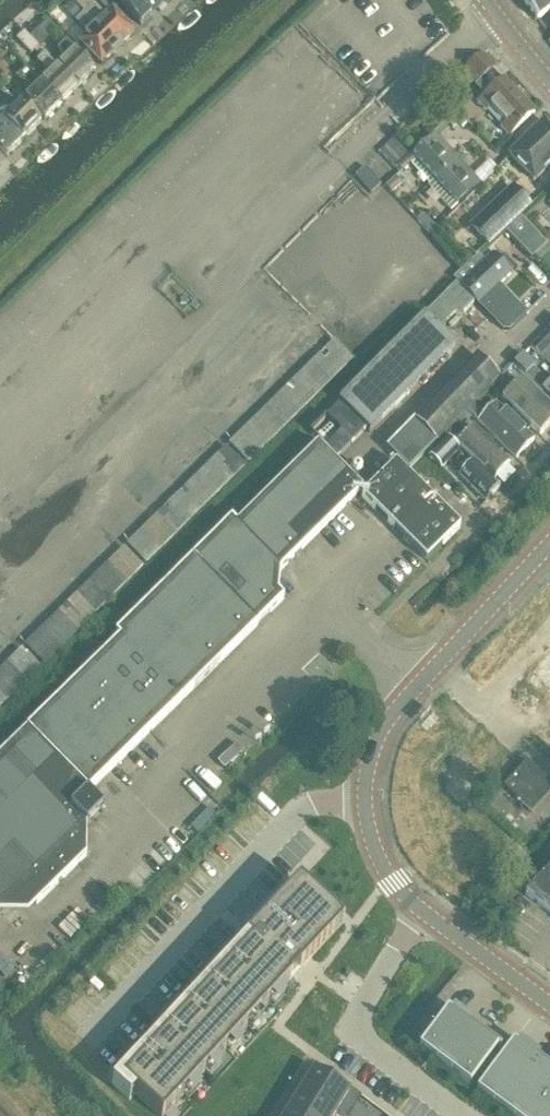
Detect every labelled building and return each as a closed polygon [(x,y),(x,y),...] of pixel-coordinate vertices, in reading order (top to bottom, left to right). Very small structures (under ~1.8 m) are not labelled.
[(88,0),(70,0),(84,15),(117,49),(134,33),(112,11),(105,18),(88,0)] [(141,26),(158,9),(149,0),(115,0),(141,26)] [(158,9),(168,0),(149,0),(158,9)] [(379,14),(399,0),(369,0),(379,14)] [(379,14),(393,36),(433,9),(427,0),(399,0),(379,14)] [(537,20),(549,11),(549,0),(523,0),(537,20)] [(342,1),(332,10),(338,17),(348,7),(342,1)] [(81,14),(72,5),(65,12),(74,21),(81,14)] [(348,7),(338,17),(344,23),(354,14),(348,7)] [(433,9),(393,36),(408,57),(448,30),(433,9)] [(101,65),(114,52),(117,49),(84,15),(76,22),(87,35),(80,42),(101,65)] [(327,15),(317,24),(323,31),(333,21),(327,15)] [(333,21),(323,31),(329,37),(339,28),(333,21)] [(39,29),(30,39),(38,47),(47,38),(39,29)] [(287,29),(252,61),(269,81),(305,48),(287,29)] [(24,32),(17,39),(31,53),(38,47),(30,39),(24,32)] [(378,39),(368,49),(374,55),(384,46),(378,39)] [(77,88),(90,76),(95,71),(66,41),(57,51),(66,60),(58,67),(77,88)] [(384,46),(374,55),(380,62),(390,52),(384,46)] [(305,48),(269,81),(287,100),(322,67),(305,48)] [(363,53),(353,62),(359,69),(369,60),(363,53)] [(61,104),(73,92),(77,88),(58,67),(45,54),(37,62),(50,75),(42,83),(61,104)] [(474,87),(495,68),(481,54),(461,72),(474,87)] [(369,60),(359,69),(365,75),(375,66),(369,60)] [(1,81),(9,74),(0,64),(0,79),(1,81)] [(322,67),(287,100),(305,119),(340,86),(322,67)] [(24,100),(44,120),(61,104),(42,83),(27,68),(19,76),(34,91),(24,100)] [(490,108),(498,116),(506,124),(500,129),(509,137),(535,113),(502,80),(476,104),(485,112),(490,108)] [(340,86),(305,119),(323,138),(358,106),(340,86)] [(223,95),(187,129),(205,150),(206,148),(241,117),(242,116),(223,95)] [(23,141),(25,140),(40,125),(18,102),(9,110),(0,100),(0,116),(23,141)] [(457,113),(433,135),(436,138),(450,124),(453,128),(458,124),(462,128),(466,123),(457,113)] [(7,157),(23,141),(0,116),(0,149),(7,157)] [(241,117),(206,148),(223,167),(258,135),(241,117)] [(510,158),(535,182),(549,166),(549,130),(543,123),(510,158)] [(223,167),(222,168),(239,186),(275,153),(258,135),(223,167)] [(411,156),(398,168),(403,173),(411,165),(430,186),(457,160),(436,138),(433,135),(430,138),(411,156)] [(394,139),(379,153),(395,171),(398,168),(411,156),(394,139)] [(275,153),(239,186),(256,204),(257,203),(292,171),(275,153)] [(184,157),(174,167),(180,173),(190,164),(184,157)] [(430,186),(428,187),(451,212),(480,185),(472,177),(457,160),(430,186)] [(190,164),(180,173),(186,180),(196,170),(190,164)] [(169,171),(159,180),(165,187),(175,178),(169,171)] [(292,171),(257,203),(274,221),(309,190),(292,171)] [(175,178),(165,187),(171,194),(181,184),(175,178)] [(309,190),(274,221),(291,240),(325,208),(309,190)] [(518,217),(528,208),(513,191),(472,229),(488,245),(505,230),(518,217)] [(218,194),(208,203),(214,210),(224,200),(218,194)] [(224,200),(214,210),(220,216),(230,207),(224,200)] [(197,202),(187,211),(194,218),(204,208),(197,202)] [(204,208),(194,218),(200,224),(210,215),(204,208)] [(325,208),(291,240),(308,258),(342,226),(325,208)] [(505,230),(520,245),(533,232),(518,217),(505,230)] [(308,258),(307,259),(326,279),(362,245),(343,225),(342,226),(308,258)] [(252,230),(241,240),(248,246),(258,237),(252,230)] [(226,233),(216,242),(222,248),(232,239),(226,233)] [(258,237),(248,246),(254,253),(264,243),(258,237)] [(232,239),(222,248),(228,255),(238,246),(232,239)] [(191,248),(157,280),(171,296),(206,264),(191,248)] [(480,253),(452,280),(456,283),(475,302),(479,306),(503,330),(509,330),(527,313),(512,298),(504,305),(492,292),(511,274),(510,272),(513,269),(502,258),(499,261),(493,255),(487,261),(480,253)] [(171,296),(170,297),(186,314),(187,313),(222,281),(206,264),(171,296)] [(256,265),(246,275),(252,281),(262,272),(256,265)] [(285,267),(275,276),(281,283),(291,273),(285,267)] [(262,272),(252,281),(258,288),(268,278),(262,272)] [(291,273),(281,283),(287,289),(297,280),(291,273)] [(222,281),(187,313),(202,328),(236,296),(222,281)] [(460,309),(464,313),(475,302),(456,283),(425,314),(440,329),(460,309)] [(277,287),(267,296),(273,303),(283,294),(277,287)] [(236,296),(202,328),(216,344),(250,312),(236,296)] [(216,344),(211,348),(230,369),(270,331),(251,311),(250,312),(216,344)] [(370,433),(456,346),(425,315),(337,404),(365,431),(366,429),(370,433)] [(87,329),(53,361),(70,379),(104,348),(87,329)] [(549,345),(549,331),(548,330),(529,348),(538,357),(549,345)] [(0,342),(0,354),(8,347),(2,340),(0,342)] [(104,348),(70,379),(87,398),(121,366),(122,365),(105,347),(104,348)] [(513,365),(549,401),(549,384),(549,385),(532,368),(534,367),(523,355),(513,365)] [(445,435),(451,429),(450,429),(455,424),(457,422),(465,413),(498,379),(476,356),(386,449),(409,471),(444,435),(445,435)] [(121,366),(87,398),(104,416),(138,384),(121,366)] [(30,370),(20,379),(26,386),(36,377),(30,370)] [(36,377),(26,386),(32,392),(42,383),(36,377)] [(0,386),(0,388),(5,393),(15,384),(9,378),(0,386)] [(491,388),(540,436),(549,426),(549,410),(521,381),(511,390),(500,379),(491,388)] [(15,384),(5,393),(11,400),(22,391),(15,384)] [(138,384),(104,416),(120,434),(155,402),(138,384)] [(120,434),(119,435),(137,454),(178,417),(160,397),(155,402),(120,434)] [(489,412),(478,401),(468,412),(516,459),(534,441),(496,404),(489,412)] [(337,459),(365,431),(337,404),(310,432),(337,459)] [(64,407),(54,416),(60,422),(70,413),(64,407)] [(39,410),(29,419),(35,426),(45,416),(39,410)] [(70,413),(60,422),(66,429),(76,420),(70,413)] [(465,413),(457,422),(463,427),(471,419),(465,413)] [(45,416),(35,426),(41,432),(51,423),(45,416)] [(0,428),(0,459),(20,440),(5,424),(0,428)] [(473,461),(494,481),(510,465),(473,429),(467,435),(455,424),(450,429),(451,429),(445,435),(447,437),(460,449),(473,461)] [(447,437),(427,457),(434,464),(440,469),(460,449),(447,437)] [(192,560),(115,636),(119,639),(180,701),(257,626),(284,599),(278,593),(280,571),(362,490),(317,446),(316,446),(308,438),(227,518),(230,521),(192,560)] [(0,459),(0,488),(35,456),(20,440),(0,459)] [(69,442),(59,451),(65,458),(75,449),(69,442)] [(98,443),(88,452),(94,459),(104,450),(98,443)] [(75,449),(65,458),(71,464),(81,455),(75,449)] [(104,450),(94,459),(100,465),(110,456),(104,450)] [(35,456),(0,488),(15,504),(50,472),(35,456)] [(500,487),(494,481),(473,461),(459,476),(486,502),(500,487)] [(395,463),(362,497),(426,561),(460,528),(395,463)] [(90,465),(80,474),(86,481),(96,471),(90,465)] [(50,472),(15,504),(30,520),(65,488),(50,472)] [(65,488),(30,520),(47,538),(82,505),(66,487),(65,488)] [(535,607),(549,621),(549,590),(535,607)] [(0,757),(0,911),(21,890),(36,906),(86,856),(86,825),(103,809),(87,793),(180,701),(119,639),(26,731),(0,757)] [(533,717),(524,726),(532,732),(540,723),(533,717)] [(549,793),(549,784),(527,762),(504,787),(532,813),(549,793)] [(518,862),(524,856),(515,847),(508,853),(518,862)] [(525,896),(549,914),(549,871),(526,895),(525,896)] [(111,1085),(129,1101),(135,1095),(158,1115),(165,1115),(290,981),(289,979),(298,969),(300,971),(343,924),(299,883),(111,1085)] [(469,1086),(498,1047),(448,1009),(419,1048),(469,1086)] [(549,1096),(549,1070),(513,1042),(476,1091),(510,1115),(535,1115),(549,1096)] [(314,1070),(301,1091),(336,1113),(349,1092),(314,1070)] [(288,1112),(295,1115),(335,1115),(336,1113),(301,1091),(288,1112)] [(535,1115),(549,1115),(549,1096),(535,1115)]
